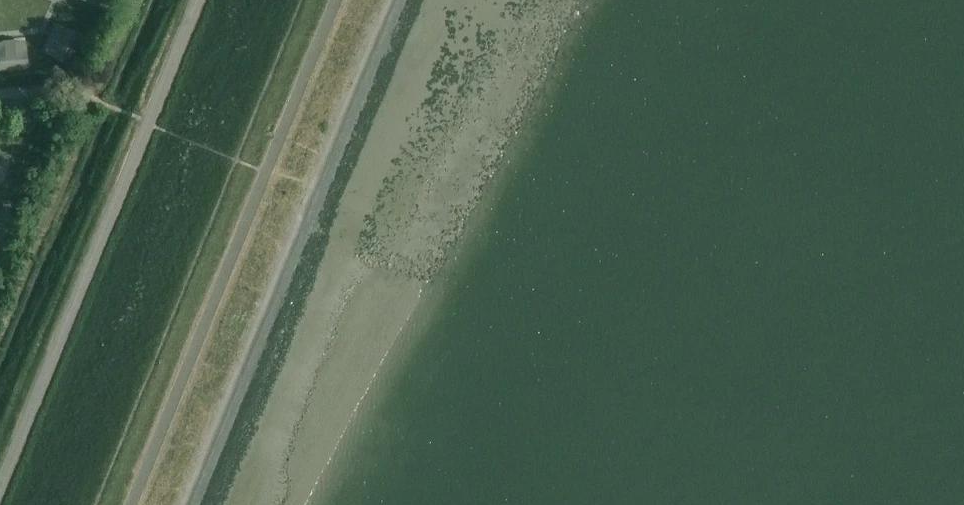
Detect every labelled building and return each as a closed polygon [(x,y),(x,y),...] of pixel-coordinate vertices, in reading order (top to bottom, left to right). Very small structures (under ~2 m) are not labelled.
[(52,57),(79,64),(91,15),(63,9),(52,57)] [(0,47),(0,63),(22,63),(22,47),(0,47)]
